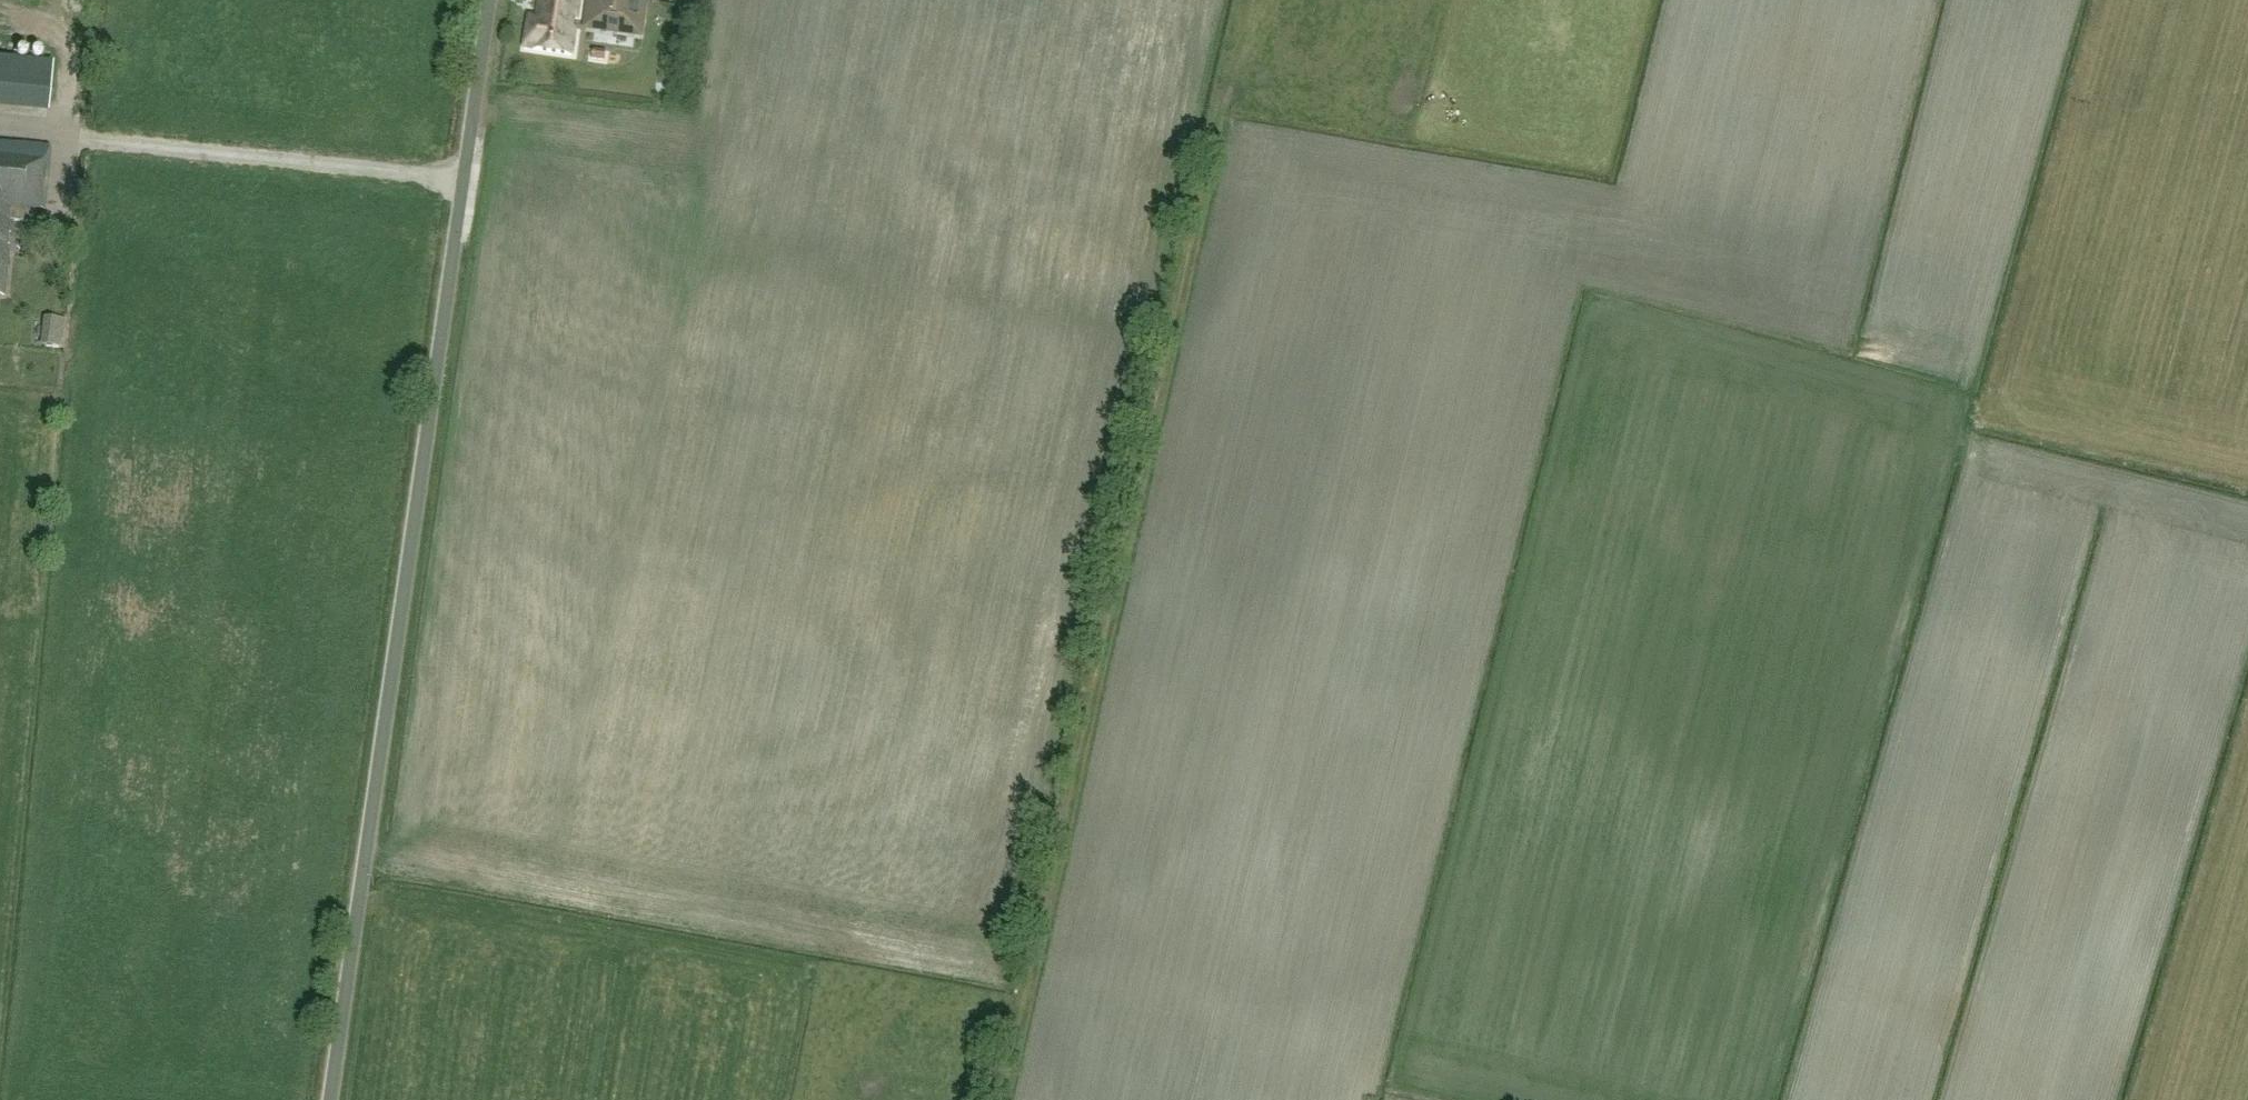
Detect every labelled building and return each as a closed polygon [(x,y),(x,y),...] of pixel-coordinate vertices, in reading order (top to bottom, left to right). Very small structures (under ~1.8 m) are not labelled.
[(580,0),(540,0),(535,27),(527,26),(523,48),(571,56),(580,0)] [(640,0),(591,0),(587,25),(636,32),(640,0)] [(696,0),(677,0),(676,8),(695,9),(696,0)] [(606,51),(593,49),(593,60),(605,61),(606,51)] [(0,61),(0,109),(48,114),(53,66),(0,61)] [(49,149),(0,145),(0,298),(2,299),(9,223),(31,225),(32,212),(43,213),(49,149)]
